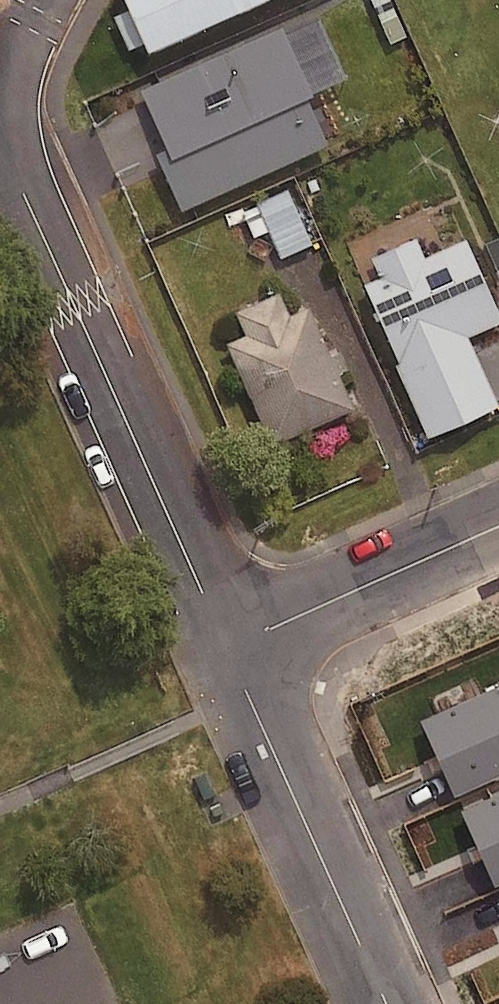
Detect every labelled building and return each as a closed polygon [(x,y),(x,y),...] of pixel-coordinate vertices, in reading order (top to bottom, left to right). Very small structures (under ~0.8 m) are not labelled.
[(135,9),(115,18),(131,53),(152,43),(157,55),(280,0),(131,0),(135,9)] [(323,137),(272,21),(132,83),(160,146),(151,150),(174,202),(323,137)] [(281,183),(223,209),(236,237),(264,224),(276,250),(305,237),(281,183)] [(435,242),(422,213),(355,241),(370,277),(358,282),(420,425),(488,395),(460,329),(493,314),(458,232),(435,242)] [(282,310),(271,286),(230,304),(241,327),(220,336),(265,437),(346,400),(331,368),(364,353),(334,287),(282,310)] [(442,726),(464,779),(496,766),(498,774),(498,702),(442,726)]
